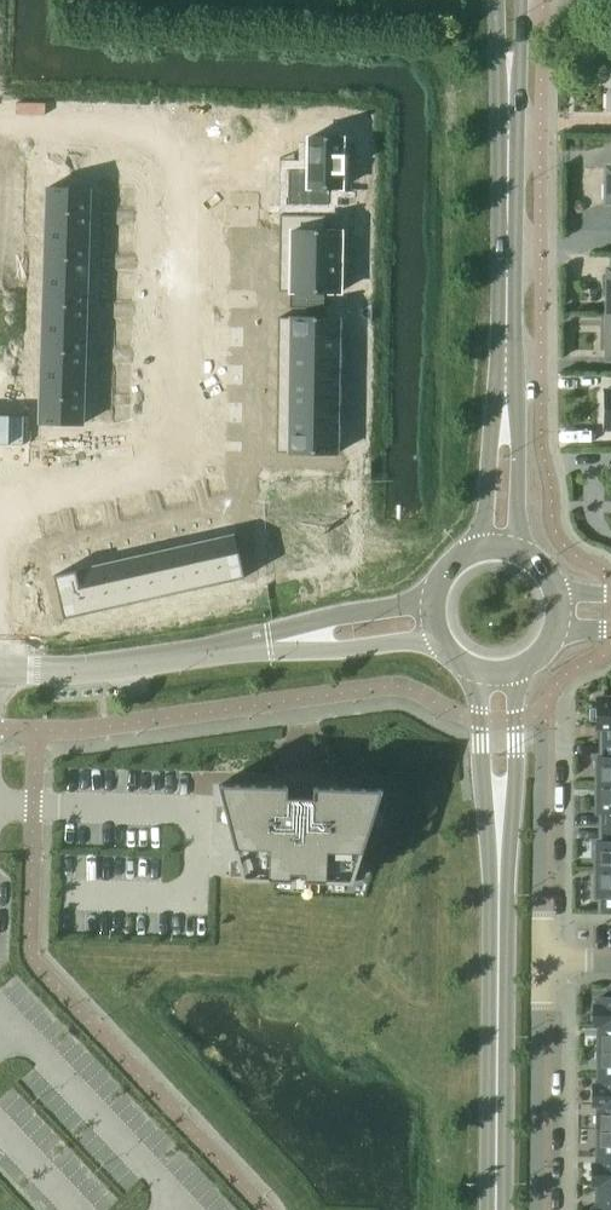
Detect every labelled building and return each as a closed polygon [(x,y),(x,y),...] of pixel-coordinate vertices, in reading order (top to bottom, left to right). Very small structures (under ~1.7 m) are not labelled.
[(339,8),(318,7),(317,23),(339,23),(339,8)] [(298,187),(298,204),(331,204),(332,188),(344,188),(345,138),(311,138),(310,187),(298,187)] [(46,188),(45,212),(89,214),(90,189),(46,188)] [(119,193),(119,203),(132,203),(132,193),(119,193)] [(45,212),(44,235),(89,237),(89,214),(45,212)] [(294,215),(293,261),(343,262),(344,232),(327,232),(328,216),(294,215)] [(119,228),(118,238),(132,238),(132,228),(119,228)] [(44,235),(44,259),(88,260),(89,237),(44,235)] [(118,238),(118,248),(131,248),(132,238),(118,238)] [(44,259),(43,282),(87,283),(88,260),(44,259)] [(293,261),(292,308),(326,308),(327,292),(343,292),(343,262),(293,261)] [(118,274),(118,284),(131,285),(131,274),(118,274)] [(43,282),(42,305),(86,307),(87,283),(43,282)] [(118,284),(117,295),(131,295),(131,285),(118,284)] [(42,305),(41,328),(86,330),(86,307),(42,305)] [(292,318),(292,338),(342,339),(342,318),(292,318)] [(117,320),(117,331),(130,331),(131,321),(117,320)] [(231,327),(230,337),(244,337),(244,327),(231,327)] [(41,328),(41,352),(85,353),(86,330),(41,328)] [(117,331),(117,341),(130,341),(130,331),(117,331)] [(230,337),(230,347),(244,347),(244,337),(230,337)] [(292,338),(292,357),(342,357),(342,339),(292,338)] [(41,352),(40,375),(84,376),(85,353),(41,352)] [(292,357),(291,376),(342,376),(342,357),(292,357)] [(230,364),(230,375),(243,375),(243,365),(230,364)] [(117,367),(116,377),(130,378),(130,367),(117,367)] [(40,375),(39,398),(83,399),(84,376),(40,375)] [(230,375),(230,385),(243,385),(243,375),(230,375)] [(291,376),(291,394),(341,395),(342,376),(291,376)] [(116,377),(116,387),(129,388),(130,378),(116,377)] [(291,394),(291,413),(341,414),(341,395),(291,394)] [(39,398),(38,422),(83,424),(83,399),(39,398)] [(229,402),(229,412),(243,413),(243,402),(229,402)] [(116,408),(116,419),(129,419),(129,408),(116,408)] [(229,412),(229,423),(242,423),(243,413),(229,412)] [(291,413),(291,432),(341,433),(341,414),(291,413)] [(291,432),(290,452),(340,453),(341,433),(291,432)] [(229,441),(229,451),(242,452),(242,441),(229,441)] [(280,505),(230,516),(234,534),(241,565),(254,562),(256,573),(257,573),(258,572),(258,573),(259,572),(277,568),(277,569),(280,569),(280,568),(281,568),(280,568),(281,567),(281,566),(280,559),(288,557),(290,566),(327,557),(324,544),(336,541),(320,469),(274,479),(280,505)] [(219,477),(209,479),(212,492),(222,490),(219,477)] [(185,485),(175,487),(178,500),(188,498),(185,485)] [(175,487),(165,489),(168,502),(178,500),(175,487)] [(139,495),(129,497),(132,510),(142,508),(139,495)] [(129,497),(119,500),(122,513),(132,510),(129,497)] [(94,505),(84,508),(87,520),(97,518),(94,505)] [(84,508),(74,510),(77,523),(87,520),(84,508)] [(53,515),(43,517),(46,530),(56,528),(53,515)] [(234,534),(210,540),(220,583),(244,578),(241,565),(234,534)] [(210,540),(188,545),(198,588),(220,583),(210,540)] [(188,545),(165,550),(175,593),(198,588),(188,545)] [(165,550),(142,555),(152,598),(175,593),(165,550)] [(142,555),(120,560),(130,603),(152,598),(142,555)] [(120,560),(97,565),(107,608),(130,603),(120,560)] [(97,565),(74,570),(84,614),(107,608),(97,565)] [(74,570),(53,575),(63,618),(84,614),(74,570)] [(597,697),(597,728),(601,728),(601,743),(610,743),(610,697),(597,697)] [(597,758),(596,785),(610,785),(610,743),(601,743),(601,758),(597,758)] [(287,787),(219,784),(243,878),(275,879),(276,879),(288,879),(289,879),(290,872),(305,873),(304,879),(306,879),(306,880),(318,880),(347,881),(347,863),(355,863),(357,864),(380,791),(338,788),(313,787),(313,781),(287,780),(287,787)] [(596,785),(596,812),(600,812),(600,827),(610,827),(610,785),(596,785)] [(596,842),(596,869),(610,869),(610,827),(600,827),(600,842),(596,842)] [(596,869),(595,896),(600,896),(600,912),(610,912),(610,869),(596,869)] [(594,1024),(610,1024),(610,997),(599,997),(599,1004),(594,1004),(594,1024)] [(594,1025),(598,1025),(598,1050),(610,1050),(610,1024),(594,1024),(594,1025)] [(598,1050),(598,1076),(610,1076),(610,1050),(598,1050)] [(593,1084),(593,1103),(610,1103),(610,1076),(598,1076),(598,1084),(593,1084)] [(593,1104),(593,1105),(598,1105),(598,1129),(610,1130),(610,1104),(593,1104)] [(598,1129),(597,1156),(610,1156),(610,1130),(598,1129)] [(592,1163),(592,1183),(610,1183),(610,1156),(597,1156),(597,1163),(592,1163)] [(592,1183),(592,1184),(597,1184),(597,1208),(592,1208),(592,1209),(610,1209),(610,1183),(592,1183)]
